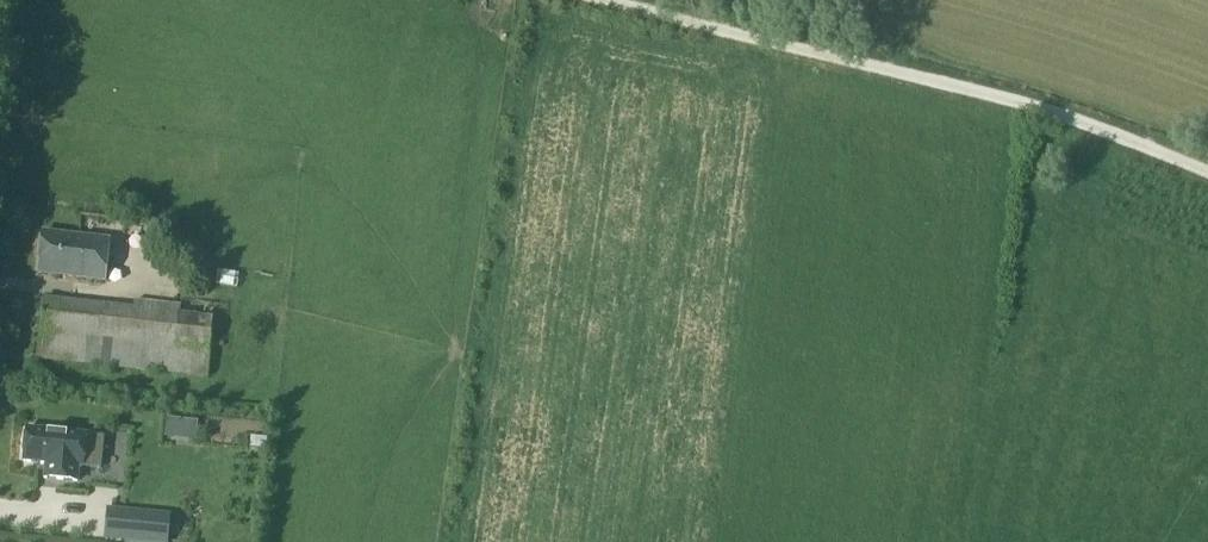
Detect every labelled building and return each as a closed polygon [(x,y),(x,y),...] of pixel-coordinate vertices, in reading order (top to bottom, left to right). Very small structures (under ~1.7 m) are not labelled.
[(110,229),(43,223),(40,264),(106,271),(110,229)] [(230,295),(233,270),(210,267),(207,292),(230,295)] [(137,290),(136,297),(47,289),(41,348),(210,364),(216,305),(182,302),(183,294),(137,290)] [(100,471),(103,438),(84,437),(84,436),(26,430),(23,463),(44,465),(44,472),(43,477),(43,479),(46,480),(56,481),(76,483),(78,469),(100,471)]
